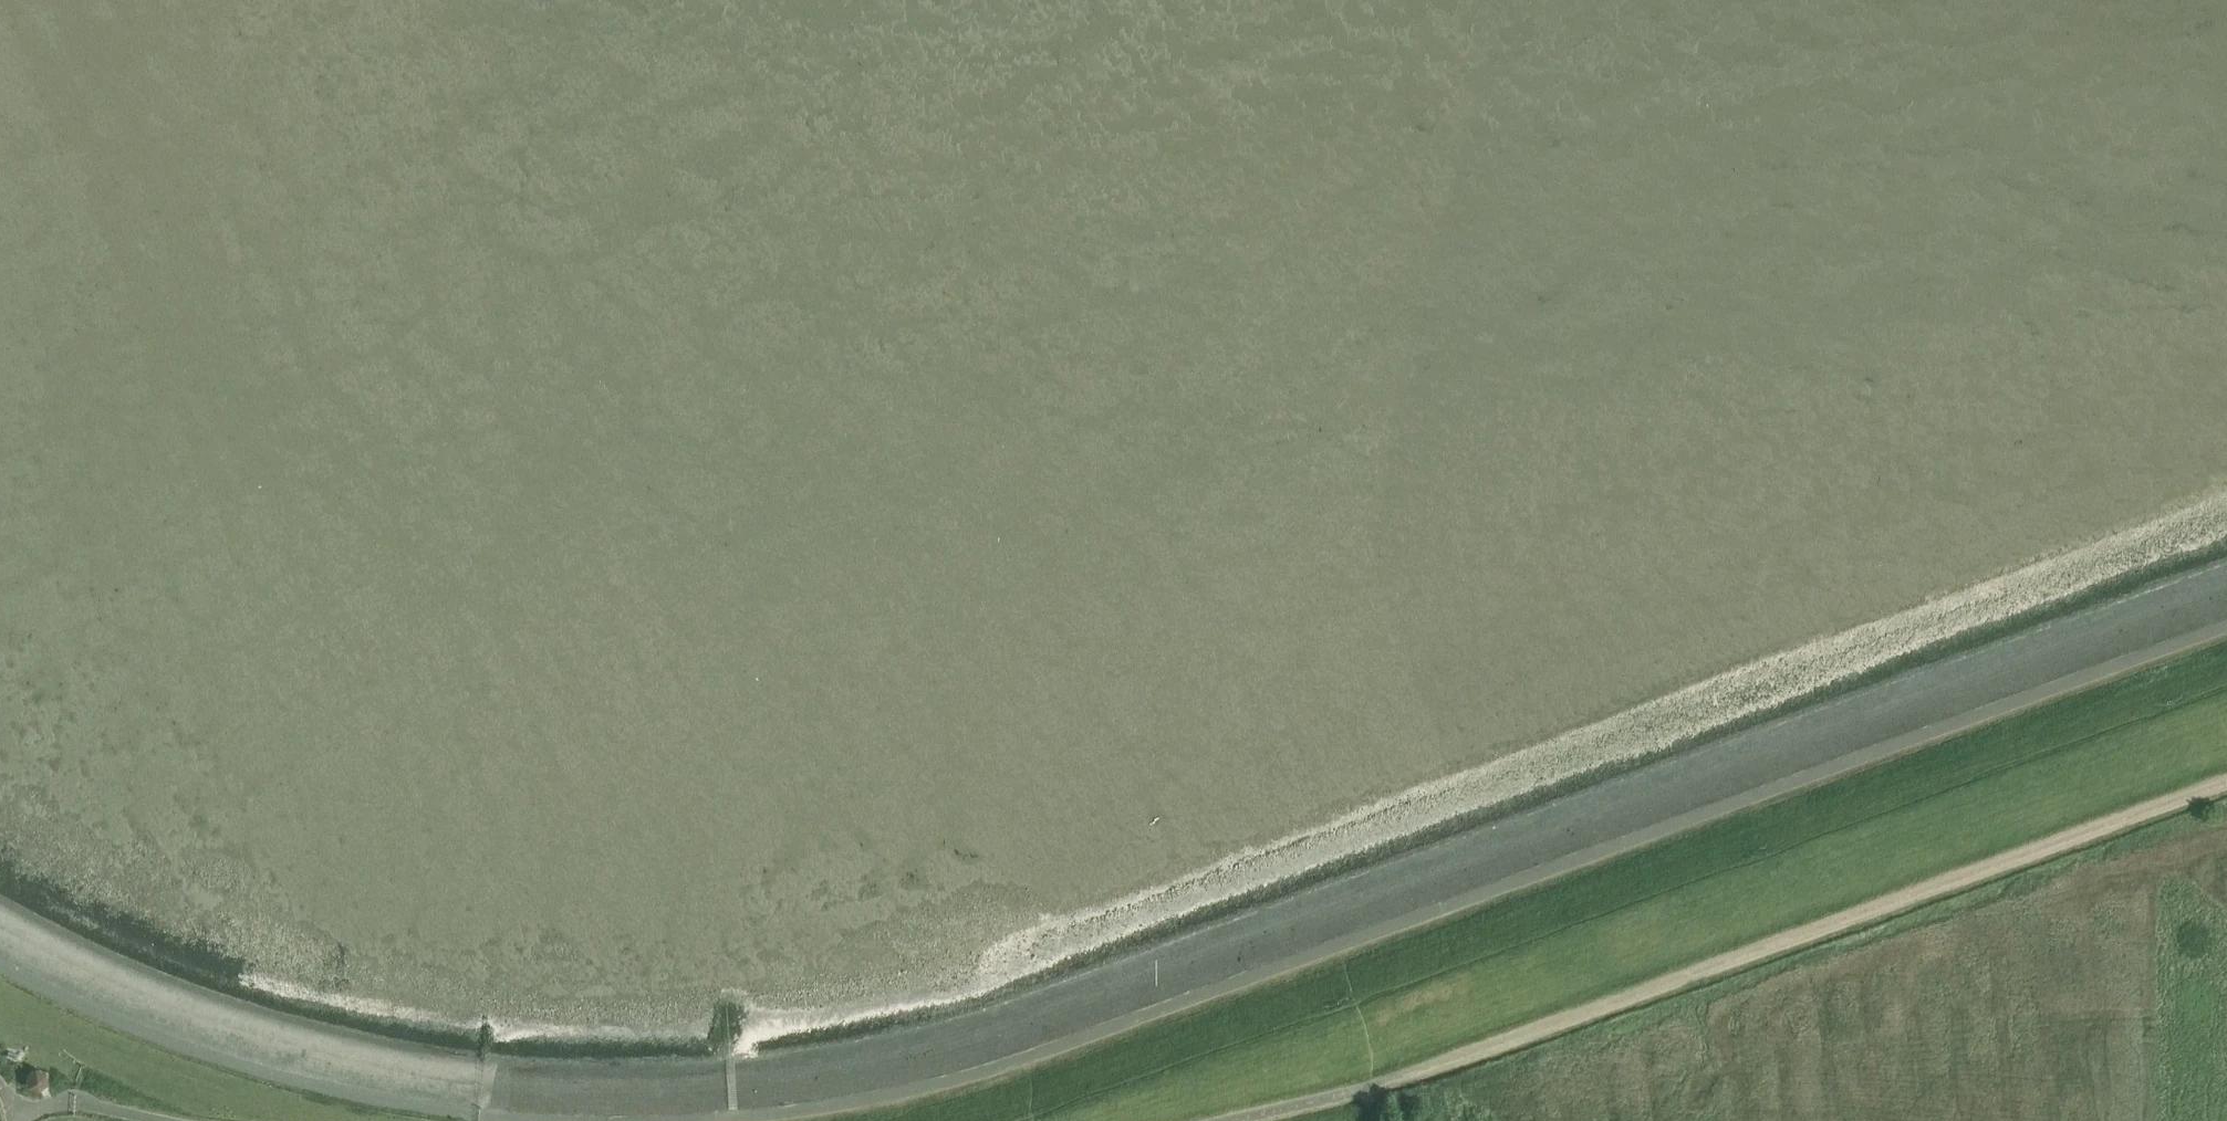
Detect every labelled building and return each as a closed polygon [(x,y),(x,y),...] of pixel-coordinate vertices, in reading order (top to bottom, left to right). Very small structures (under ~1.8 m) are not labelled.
[(37,1069),(27,1076),(28,1088),(39,1093),(49,1086),(47,1074),(37,1069)]
